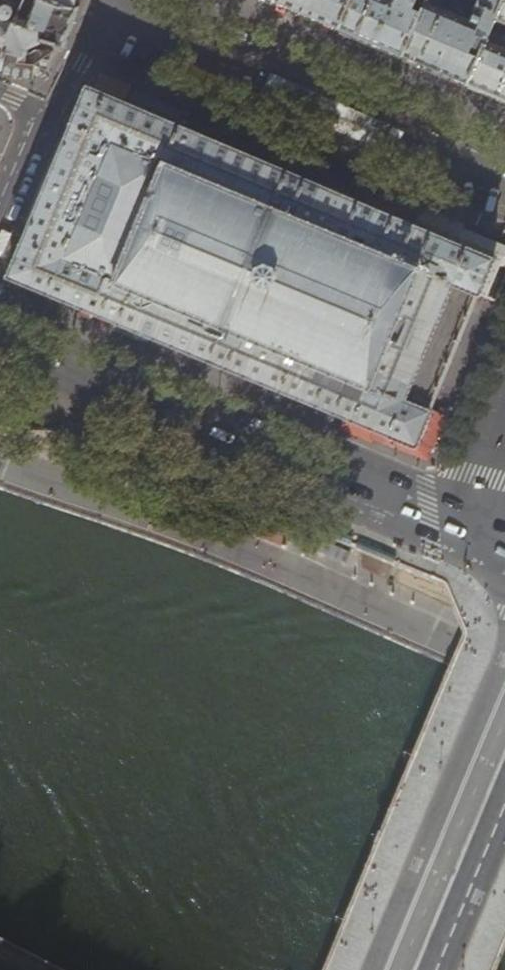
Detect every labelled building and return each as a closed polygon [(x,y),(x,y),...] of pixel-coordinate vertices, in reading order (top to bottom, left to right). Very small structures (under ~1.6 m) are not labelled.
[(4,54),(15,23),(9,21),(12,17),(13,14),(12,9),(9,5),(10,2),(4,0),(0,0),(0,52),(4,54)] [(15,23),(46,31),(43,39),(55,42),(63,44),(71,24),(77,8),(75,7),(52,0),(25,0),(15,23)] [(339,29),(351,0),(275,0),(274,2),(307,15),(339,29)] [(339,29),(368,41),(404,56),(423,10),(415,6),(418,0),(351,0),(339,29)] [(496,18),(503,0),(479,0),(471,18),(463,15),(469,0),(428,0),(423,10),(404,56),(433,69),(468,83),(491,30),(496,18)] [(496,18),(504,21),(504,0),(503,0),(496,18)] [(47,68),(52,51),(40,49),(33,54),(28,53),(29,47),(43,40),(43,39),(46,31),(15,23),(4,54),(0,67),(0,71),(12,73),(35,76),(47,68)] [(491,30),(468,83),(504,99),(504,36),(491,30)] [(494,300),(504,274),(504,248),(461,229),(463,224),(429,210),(425,218),(419,215),(415,224),(337,191),(238,149),(186,127),(156,114),(128,102),(134,89),(114,81),(106,78),(101,90),(89,85),(87,86),(60,153),(28,229),(9,274),(10,276),(78,304),(119,321),(116,328),(154,344),(157,337),(203,356),(339,413),(416,445),(431,409),(430,408),(430,406),(449,361),(478,292),(479,293),(479,294),(494,300)]
